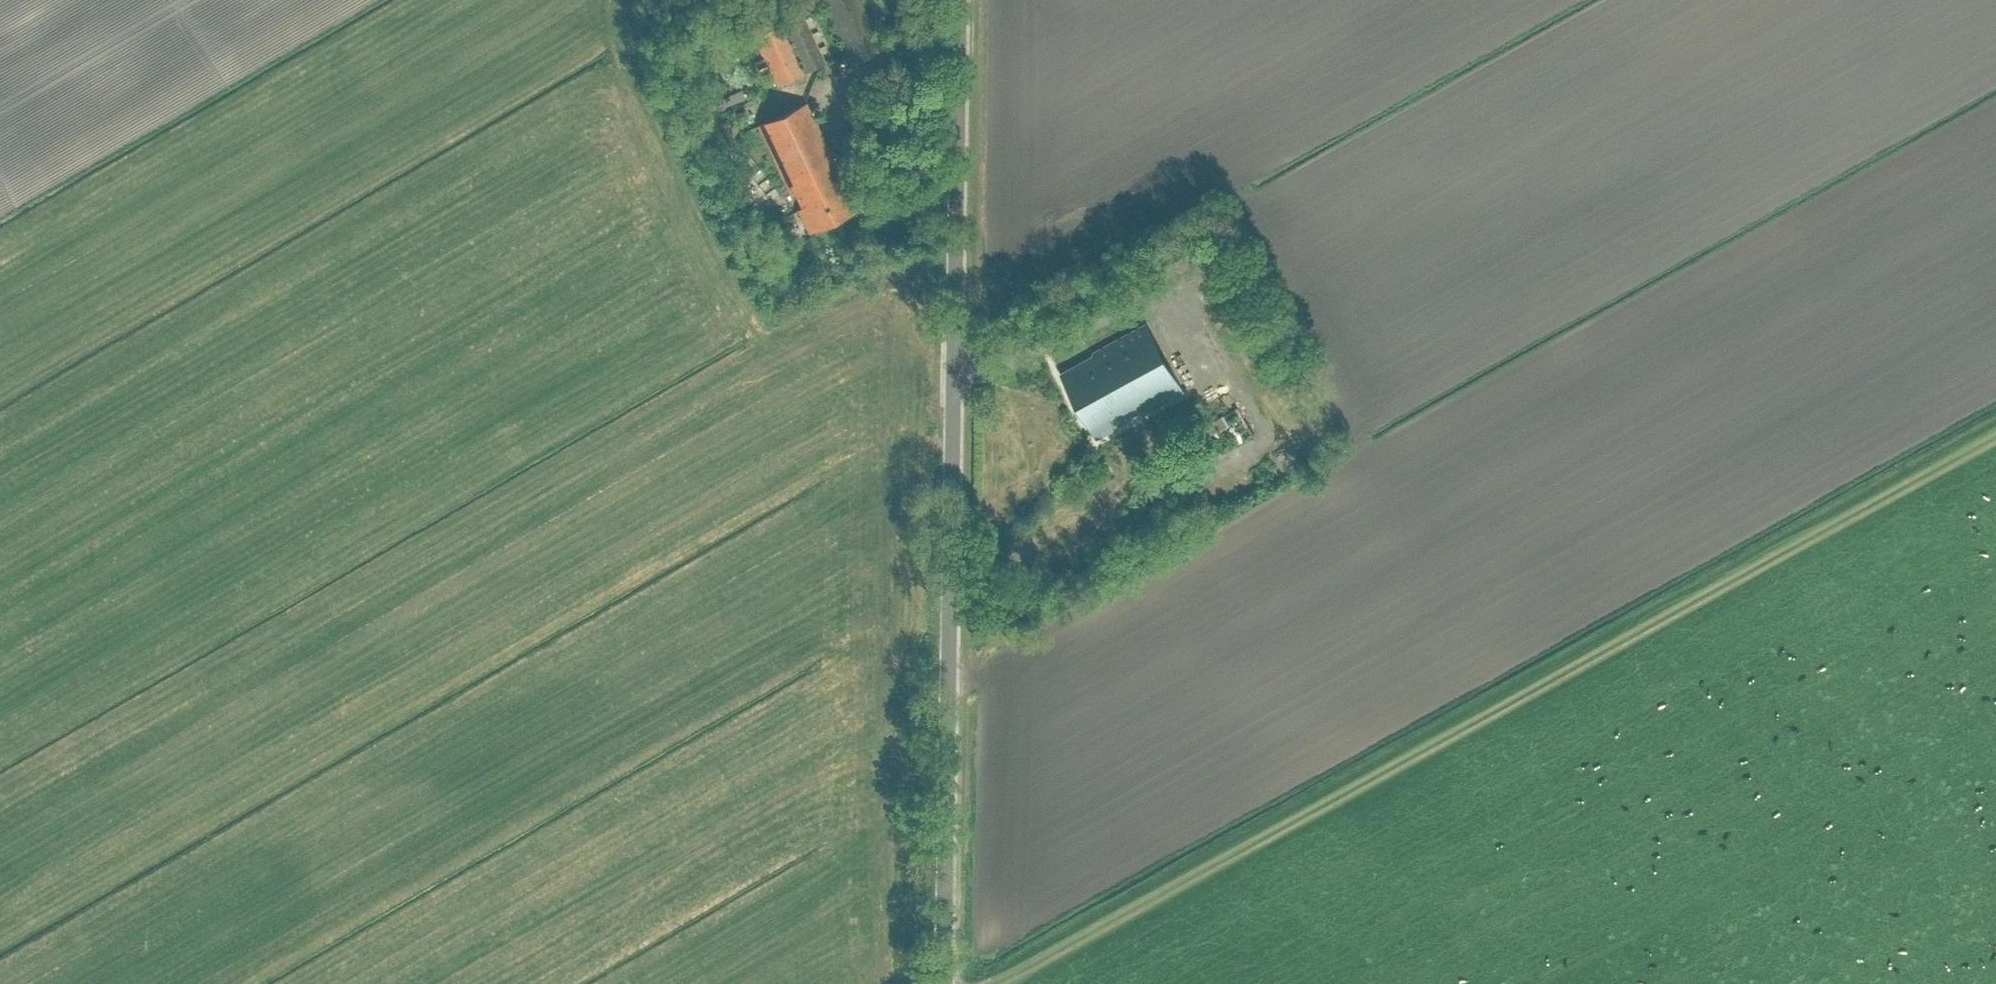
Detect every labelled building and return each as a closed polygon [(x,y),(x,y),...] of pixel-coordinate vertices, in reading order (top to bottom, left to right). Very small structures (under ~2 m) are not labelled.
[(858,0),(791,0),(746,22),(777,85),(824,62),(801,16),(823,4),(850,62),(881,47),(858,0)] [(855,209),(805,105),(758,128),(790,195),(795,193),(802,207),(797,209),(808,232),(855,209)] [(1062,373),(1097,436),(1116,426),(1115,423),(1158,399),(1161,403),(1183,390),(1146,324),(1092,353),(1094,355),(1062,373)] [(1223,466),(1257,448),(1239,414),(1205,432),(1223,466)]
